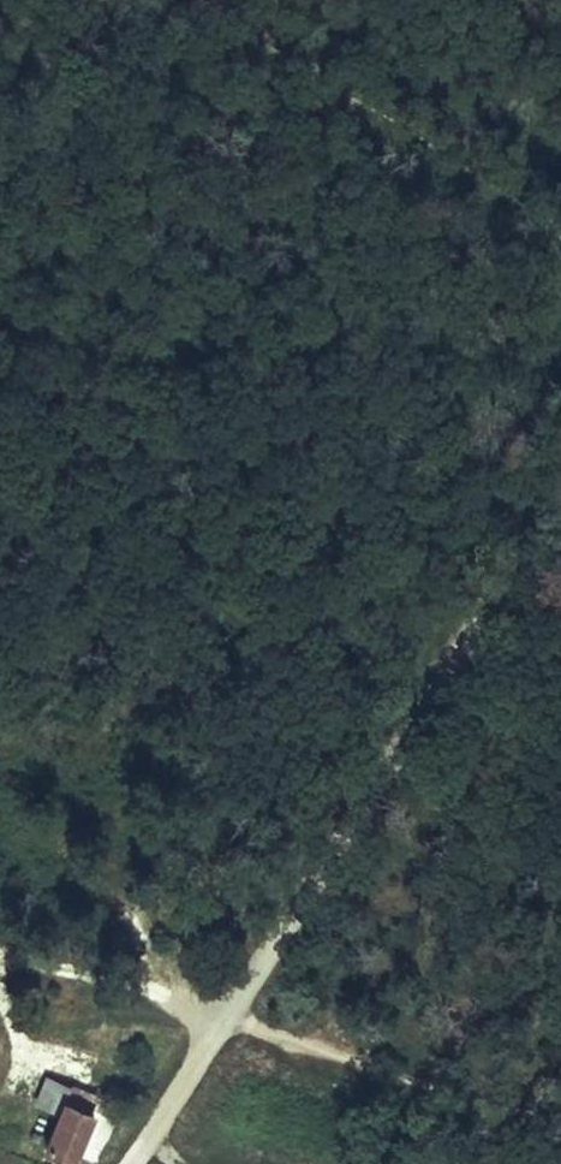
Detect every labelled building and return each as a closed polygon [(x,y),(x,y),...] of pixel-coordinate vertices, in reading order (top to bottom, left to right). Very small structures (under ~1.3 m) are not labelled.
[(64,1103),(42,1155),(65,1163),(69,1163),(90,1114),(64,1103)]
